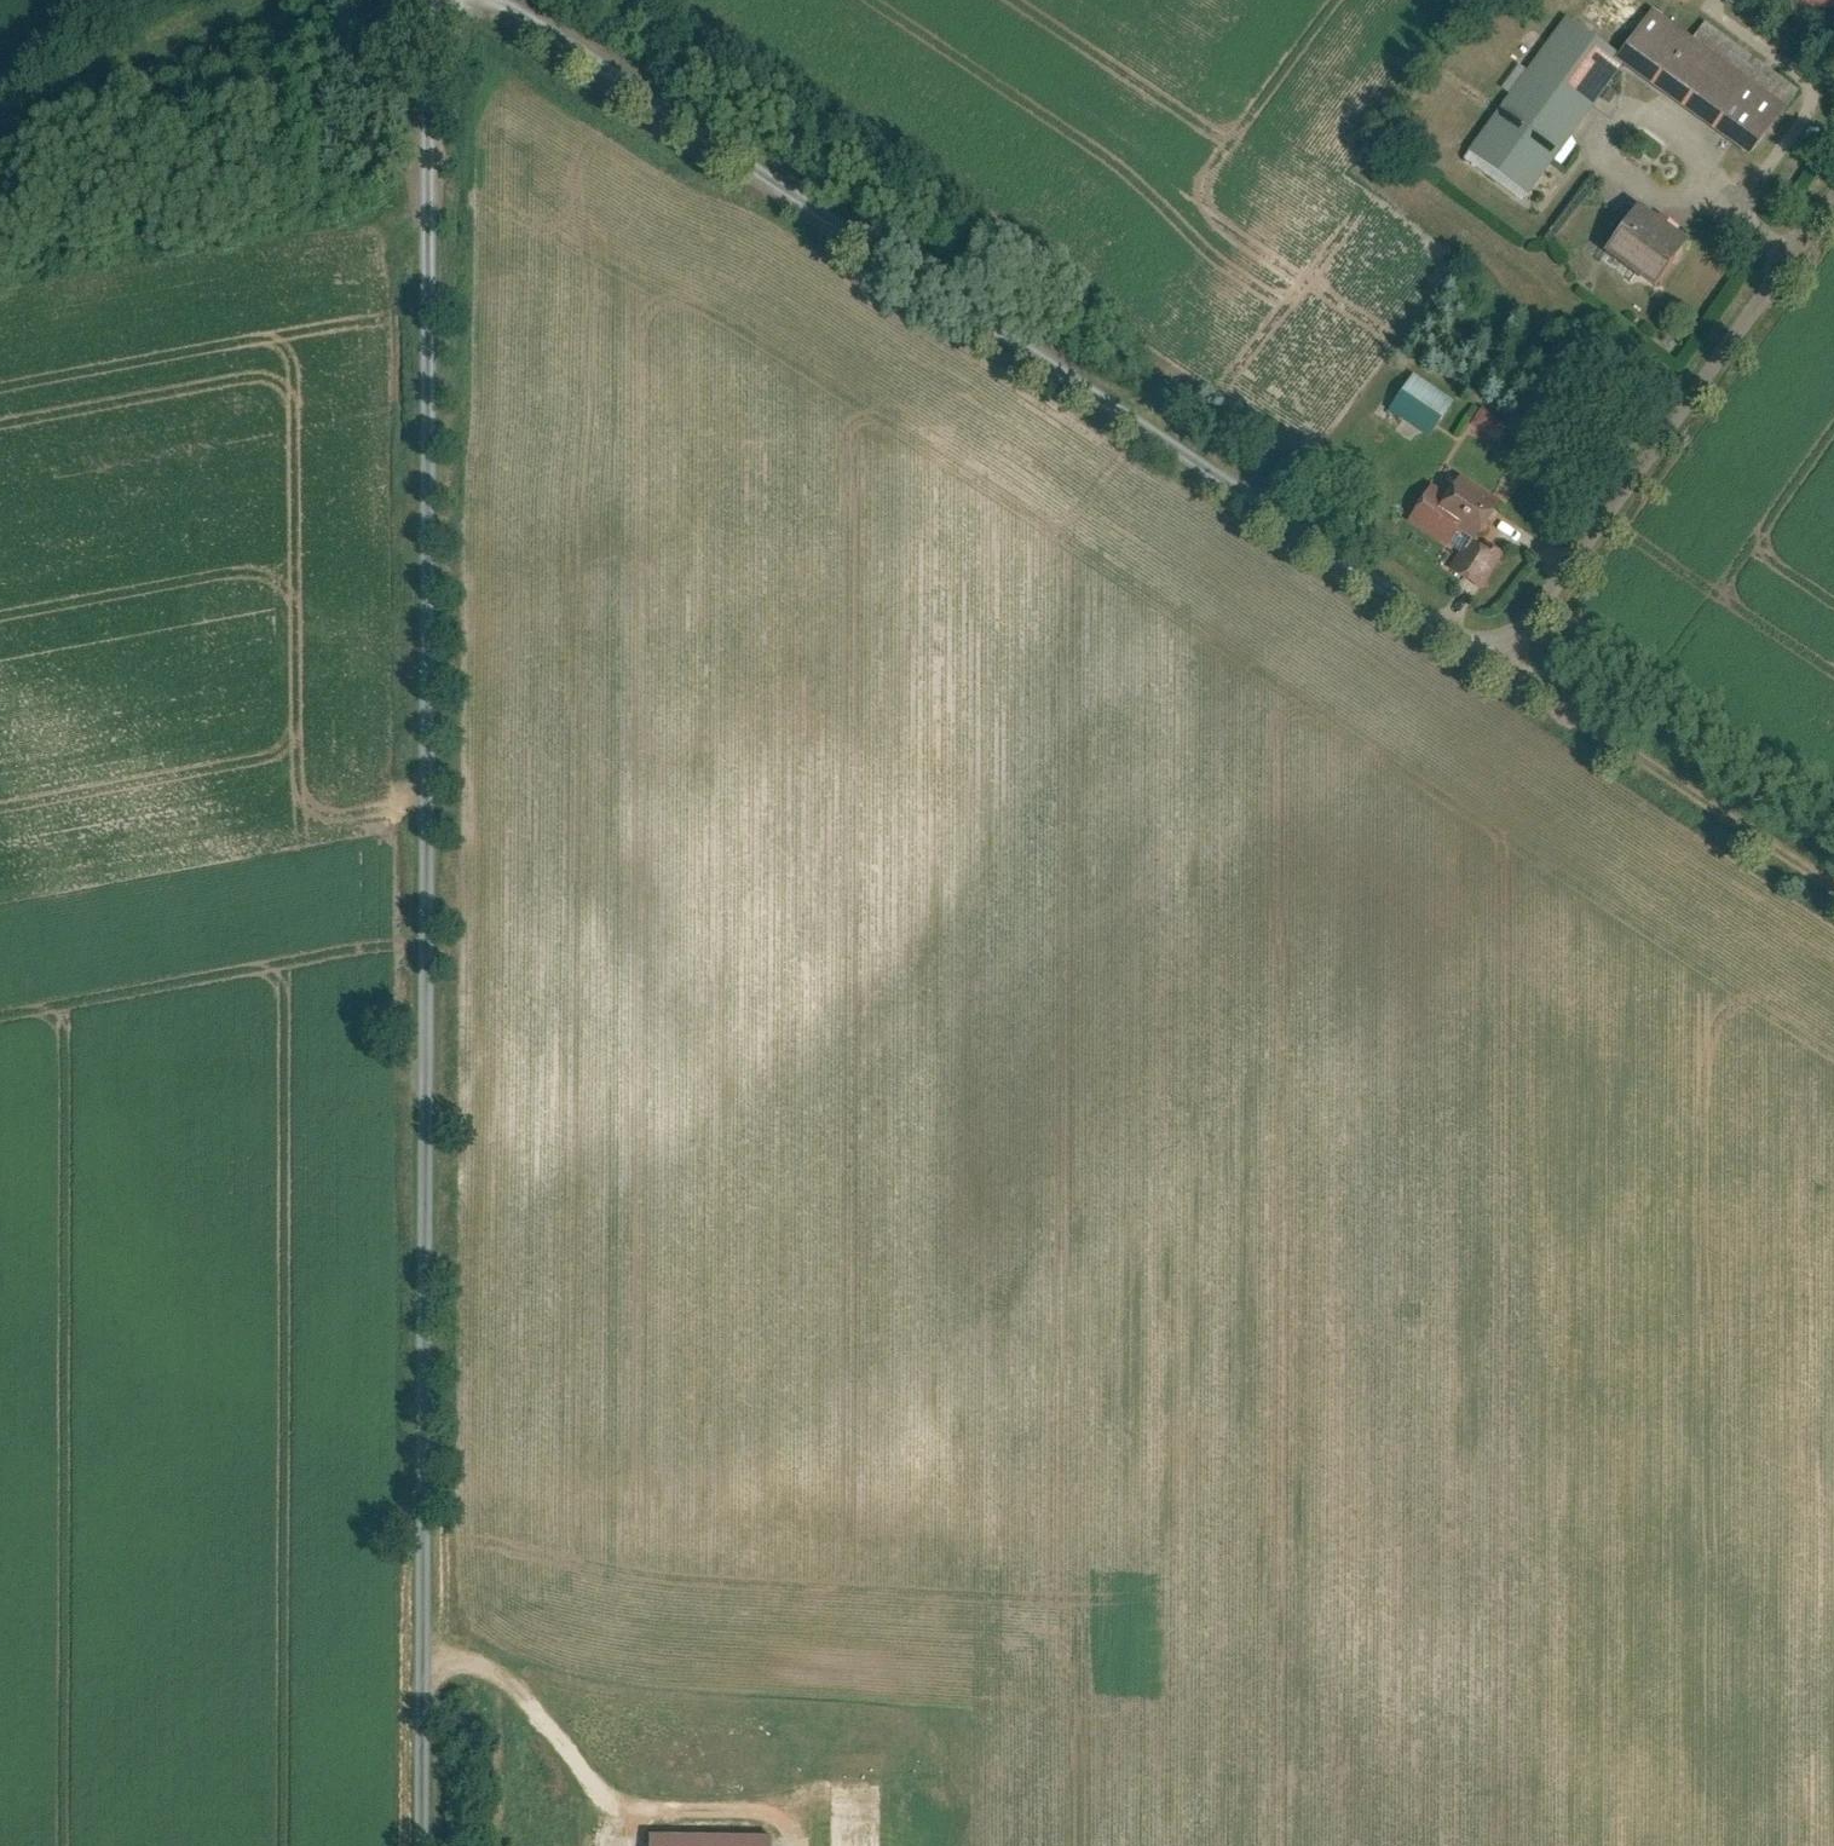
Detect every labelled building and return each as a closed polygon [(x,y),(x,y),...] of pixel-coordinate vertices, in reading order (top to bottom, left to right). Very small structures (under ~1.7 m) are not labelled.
[(1833,21),(1833,0),(1802,0),(1833,21)] [(1692,33),(1653,4),(1618,50),(1615,54),(1624,61),(1749,154),(1799,87),(1704,17),(1692,33)] [(1618,50),(1566,12),(1467,147),(1529,192),(1624,61),(1615,54),(1618,50)] [(1689,233),(1638,197),(1604,245),(1655,281),(1689,233)] [(1455,398),(1413,369),(1384,411),(1426,440),(1455,398)] [(1407,520),(1447,547),(1459,529),(1472,538),(1476,532),(1500,496),(1458,469),(1444,490),(1432,482),(1407,520)] [(1506,550),(1476,532),(1472,538),(1468,545),(1458,549),(1447,567),(1483,589),(1506,550)] [(839,1782),(838,1845),(882,1845),(883,1783),(839,1782)] [(772,1831),(647,1831),(647,1845),(772,1845),(772,1831)]
